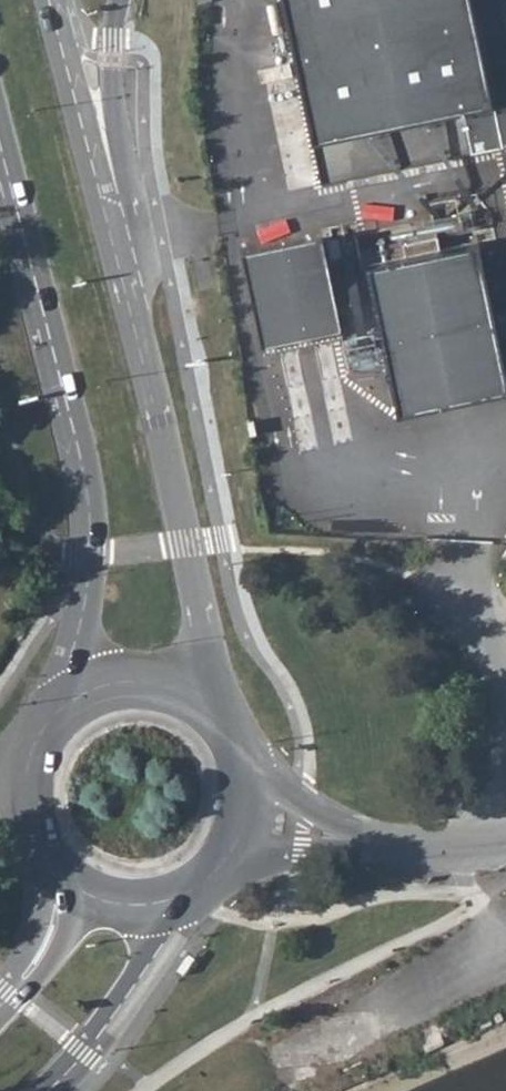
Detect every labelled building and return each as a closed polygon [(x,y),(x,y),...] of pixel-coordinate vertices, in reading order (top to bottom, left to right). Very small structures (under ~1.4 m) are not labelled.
[(324,192),(505,151),(505,0),(280,0),(324,192)] [(264,357),(343,340),(323,246),(244,263),(264,357)] [(366,274),(399,422),(505,399),(505,378),(478,250),(366,274)]
